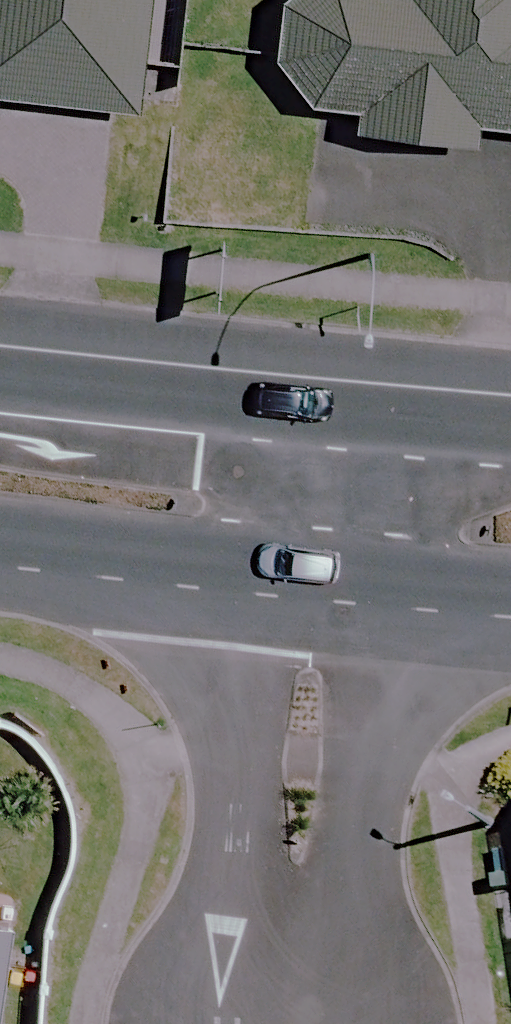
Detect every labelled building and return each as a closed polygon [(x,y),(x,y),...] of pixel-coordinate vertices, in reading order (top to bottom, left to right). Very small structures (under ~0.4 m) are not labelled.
[(126,119),(136,0),(0,0),(0,108),(126,119)] [(297,116),(343,121),(340,144),(468,158),(470,135),(510,139),(510,0),(310,0),(297,116)]
